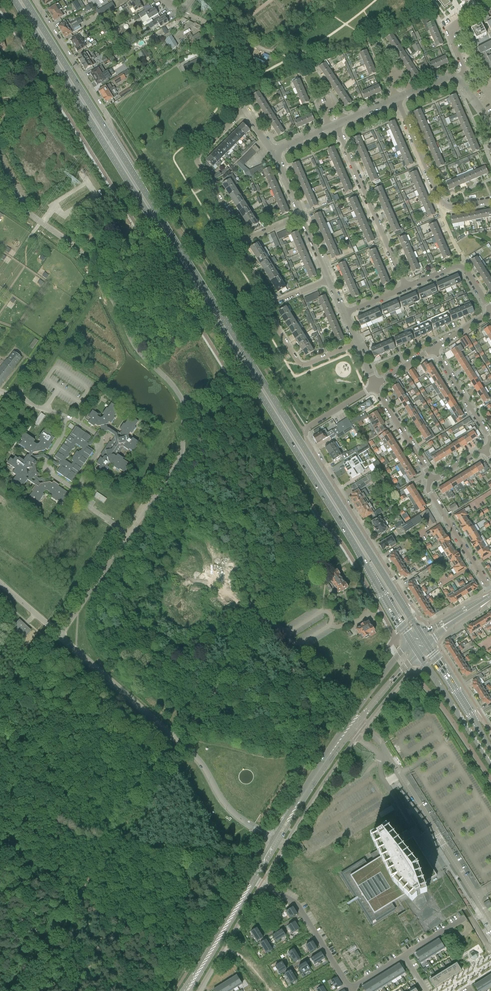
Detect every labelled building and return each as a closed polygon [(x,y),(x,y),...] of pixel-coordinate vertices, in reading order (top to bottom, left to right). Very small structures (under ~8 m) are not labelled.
[(135,12),(139,10),(140,10),(143,8),(139,0),(137,1),(136,0),(132,0),(126,4),(130,9),(133,8),(135,12)] [(439,3),(440,3),(442,6),(444,9),(445,8),(448,7),(451,4),(448,0),(437,0),(439,3)] [(52,8),(48,10),(50,13),(51,16),(64,8),(66,7),(66,6),(63,1),(62,1),(55,5),(55,6),(52,8)] [(97,11),(101,17),(116,8),(113,2),(98,10),(97,11)] [(87,7),(84,8),(86,12),(89,11),(92,9),(89,4),(86,6),(87,7)] [(146,15),(149,20),(158,14),(157,12),(158,12),(157,9),(156,10),(155,8),(152,10),(151,7),(139,15),(141,18),(146,15)] [(64,8),(51,16),(53,18),(52,19),(54,21),(55,22),(59,19),(66,15),(64,12),(66,11),(64,8)] [(489,18),(486,13),(481,17),(484,24),(486,23),(490,32),(490,17),(489,18)] [(165,14),(151,22),(154,27),(158,24),(161,27),(169,22),(167,19),(168,19),(165,14)] [(146,15),(141,18),(144,23),(149,20),(146,15)] [(62,24),(58,27),(58,28),(59,29),(60,29),(60,30),(62,32),(73,25),(77,22),(81,20),(79,17),(75,19),(76,20),(75,20),(72,22),(69,24),(67,21),(62,24)] [(442,45),(433,21),(426,24),(434,48),(442,45)] [(73,25),(62,32),(63,34),(62,34),(63,35),(63,37),(64,37),(65,38),(80,28),(77,22),(73,25)] [(481,38),(483,37),(482,36),(486,34),(484,30),(485,30),(484,28),(483,28),(481,24),(477,26),(477,25),(475,26),(475,27),(471,29),(473,34),(472,34),(473,36),(474,36),(476,40),(480,38),(481,38)] [(79,36),(70,41),(71,41),(71,42),(72,44),(74,47),(83,41),(81,38),(87,35),(85,32),(84,33),(83,30),(82,31),(78,33),(79,36)] [(386,37),(410,78),(419,73),(409,56),(407,57),(400,45),(402,44),(399,38),(396,40),(392,34),(386,37)] [(165,41),(168,46),(175,41),(172,36),(165,41)] [(83,41),(74,47),(77,52),(86,47),(88,49),(92,47),(97,43),(95,41),(92,43),(90,44),(88,41),(87,42),(85,39),(83,41)] [(175,41),(168,46),(170,50),(178,46),(175,41)] [(194,42),(187,46),(190,50),(192,49),(193,52),(198,48),(194,42)] [(477,49),(490,76),(490,42),(477,49)] [(361,66),(363,71),(366,70),(368,76),(375,73),(367,49),(359,52),(363,65),(361,66)] [(82,56),(78,58),(78,59),(78,60),(79,61),(80,62),(81,64),(91,58),(88,52),(82,56)] [(444,55),(427,63),(430,71),(448,63),(444,55)] [(108,60),(103,63),(105,66),(110,63),(110,64),(115,61),(113,57),(108,60)] [(91,58),(81,64),(83,67),(83,68),(84,69),(85,69),(85,70),(89,67),(95,64),(91,58)] [(198,58),(187,64),(190,71),(202,66),(198,58)] [(351,103),(336,78),(337,77),(332,67),(334,66),(332,63),(329,64),(326,60),(318,64),(343,108),(351,103)] [(91,74),(94,79),(105,72),(104,70),(101,71),(99,69),(91,74)] [(105,72),(94,79),(96,82),(95,83),(96,84),(97,84),(97,85),(100,83),(107,79),(108,79),(111,77),(107,71),(105,72)] [(122,74),(113,80),(115,82),(121,79),(122,80),(125,78),(122,74)] [(301,105),(308,103),(301,79),(291,82),(294,95),(297,94),(301,105)] [(103,88),(98,91),(102,97),(112,91),(115,89),(114,87),(112,88),(110,84),(108,85),(103,88)] [(378,84),(360,91),(363,99),(381,92),(378,84)] [(130,88),(119,95),(121,98),(132,91),(130,88)] [(112,91),(102,97),(106,103),(110,100),(113,98),(113,99),(117,96),(116,94),(117,93),(115,89),(112,91)] [(252,94),(276,137),(284,132),(271,109),(269,109),(259,90),(252,94)] [(450,100),(452,103),(458,101),(455,95),(449,98),(450,100)] [(452,103),(454,109),(460,106),(458,101),(452,103)] [(454,109),(456,114),(463,112),(460,106),(454,109)] [(414,113),(417,118),(423,116),(424,115),(425,115),(423,109),(414,113)] [(456,114),(448,118),(450,121),(458,117),(459,120),(465,117),(463,112),(456,114)] [(293,120),(296,128),(313,121),(310,114),(293,120)] [(417,118),(419,124),(425,121),(423,116),(417,118)] [(459,120),(461,125),(467,123),(465,117),(459,120)] [(285,130),(288,129),(287,128),(294,123),(291,119),(282,126),(285,130)] [(388,124),(390,130),(397,127),(394,121),(388,124)] [(419,124),(421,129),(427,127),(425,121),(419,124)] [(461,125),(463,131),(470,128),(467,123),(461,125)] [(243,124),(238,129),(246,137),(248,135),(247,134),(250,131),(243,124)] [(390,130),(388,131),(390,136),(393,135),(399,132),(397,127),(390,130)] [(421,129),(424,135),(430,132),(427,127),(421,129)] [(463,131),(466,136),(472,134),(470,128),(463,131)] [(238,129),(234,134),(240,140),(243,138),(244,139),(246,137),(238,129)] [(393,135),(395,140),(401,138),(399,132),(393,135)] [(424,135),(426,140),(432,138),(430,132),(424,135)] [(234,134),(229,138),(237,146),(238,147),(240,145),(238,143),(240,140),(234,134)] [(466,136),(468,142),(474,139),(472,134),(466,136)] [(353,139),(355,145),(362,142),(359,137),(353,139)] [(229,138),(224,143),(231,149),(234,147),(235,148),(237,146),(229,138)] [(395,140),(397,146),(404,143),(401,138),(395,140)] [(426,140),(428,146),(435,143),(432,138),(426,140)] [(468,142),(471,147),(477,145),(474,139),(468,142)] [(224,143),(220,147),(228,155),(230,153),(229,152),(231,149),(224,143)] [(397,146),(400,151),(406,148),(404,143),(397,146)] [(428,146),(431,151),(437,149),(435,143),(428,146)] [(477,145),(471,147),(473,153),(479,150),(477,145)] [(220,147),(215,152),(222,158),(225,156),(228,159),(230,157),(228,155),(220,147)] [(328,150),(330,156),(336,153),(334,147),(328,150)] [(400,151),(402,156),(408,154),(406,148),(400,151)] [(431,151),(433,157),(439,154),(437,149),(431,151)] [(215,152),(211,156),(218,164),(220,165),(222,163),(220,162),(220,161),(222,158),(215,152)] [(330,156),(327,157),(329,162),(332,161),(339,158),(336,153),(330,156)] [(402,156),(404,162),(411,159),(408,154),(402,156)] [(433,157),(435,162),(442,160),(439,154),(433,157)] [(218,164),(211,156),(206,161),(207,162),(206,163),(206,168),(207,170),(211,166),(213,168),(213,167),(216,165),(218,167),(220,165),(218,164)] [(332,161),(335,166),(341,164),(339,158),(332,161)] [(411,159),(404,162),(407,167),(413,164),(411,159)] [(442,160),(435,162),(438,168),(444,165),(442,160)] [(293,165),(295,171),(301,168),(299,163),(293,165)] [(335,166),(337,172),(343,169),(341,164),(335,166)] [(485,167),(479,170),(482,176),(488,173),(485,167)] [(260,172),(260,173),(262,179),(264,178),(266,177),(273,175),(270,168),(266,170),(263,171),(262,172),(260,172)] [(295,171),(297,176),(303,173),(301,168),(295,171)] [(337,172),(339,177),(345,174),(343,169),(337,172)] [(472,169),(467,171),(467,172),(468,174),(471,181),(477,178),(474,172),(472,169)] [(479,170),(474,172),(477,178),(482,176),(479,170)] [(410,174),(412,180),(418,177),(416,172),(410,174)] [(467,172),(462,174),(463,177),(466,183),(471,181),(468,174),(467,172)] [(297,176),(300,181),(306,179),(303,173),(297,176)] [(223,185),(226,191),(234,185),(235,186),(238,183),(232,174),(233,174),(224,179),(224,180),(226,183),(223,185)] [(339,177),(342,182),(348,180),(345,174),(339,177)] [(375,174),(369,177),(372,182),(378,180),(375,174)] [(266,177),(269,184),(275,181),(273,175),(266,177)] [(412,180),(415,185),(421,183),(418,177),(412,180)] [(463,177),(457,179),(460,185),(466,183),(463,177)] [(300,181),(302,187),(308,184),(306,179),(300,181)] [(451,179),(445,181),(446,184),(449,190),(455,188),(452,182),(451,179)] [(457,179),(452,182),(455,188),(460,185),(457,179)] [(342,182),(344,188),(350,185),(348,180),(342,182)] [(269,184),(272,190),(278,187),(275,181),(269,184)] [(415,185),(417,191),(423,188),(421,183),(415,185)] [(302,187),(304,192),(310,189),(308,184),(302,187)] [(226,191),(229,196),(237,192),(235,189),(236,188),(235,186),(234,185),(226,191)] [(350,185),(344,188),(346,193),(352,191),(350,185)] [(272,190),(275,196),(281,193),(278,187),(272,190)] [(376,189),(375,190),(377,195),(383,192),(381,187),(376,189)] [(417,191),(419,196),(425,193),(423,188),(417,191)] [(304,192),(307,198),(313,195),(310,189),(304,192)] [(229,196),(233,202),(241,196),(240,194),(239,195),(237,192),(229,196)] [(377,195),(379,200),(386,198),(383,192),(377,195)] [(275,196),(277,202),(283,200),(281,193),(275,196)] [(419,202),(421,201),(428,199),(425,193),(419,196),(417,197),(419,202)] [(307,198),(309,203),(315,200),(313,195),(307,198)] [(233,202),(236,207),(244,203),(242,199),(243,199),(241,196),(233,202)] [(349,201),(352,206),(358,203),(356,198),(349,201)] [(379,200),(382,206),(388,203),(386,198),(379,200)] [(421,201),(424,207),(430,204),(428,199),(421,201)] [(277,202),(280,209),(286,206),(283,200),(277,202)] [(315,200),(309,203),(311,208),(317,206),(315,200)] [(236,207),(239,213),(248,207),(247,205),(246,206),(244,203),(236,207)] [(352,206),(354,211),(360,209),(358,203),(352,206)] [(382,206),(384,211),(390,208),(388,203),(382,206)] [(424,207),(426,212),(432,209),(430,204),(424,207)] [(286,206),(280,209),(283,215),(289,212),(286,206)] [(239,213),(243,218),(250,214),(249,210),(250,210),(248,207),(239,213)] [(384,211),(386,217),(393,214),(390,208),(384,211)] [(354,211),(356,217),(363,214),(360,209),(354,211)] [(432,209),(426,212),(429,218),(435,215),(432,209)] [(319,214),(314,216),(317,221),(323,219),(323,218),(326,217),(323,212),(321,213),(319,214)] [(243,218),(246,224),(255,218),(253,216),(252,217),(250,214),(243,218)] [(356,217),(359,222),(365,219),(363,214),(356,217)] [(386,217),(389,222),(395,219),(393,214),(386,217)] [(255,218),(246,224),(250,229),(252,228),(254,230),(260,227),(258,224),(257,225),(255,221),(256,221),(255,218)] [(317,221),(319,227),(325,224),(323,219),(317,221)] [(359,222),(361,227),(367,225),(365,219),(359,222)] [(389,222),(391,227),(397,225),(395,219),(389,222)] [(325,224),(319,227),(321,232),(328,229),(331,228),(329,223),(325,224)] [(429,226),(432,232),(438,229),(436,223),(429,226)] [(361,227),(363,233),(369,230),(367,225),(361,227)] [(397,225),(391,227),(393,233),(394,232),(396,235),(401,233),(397,225)] [(328,229),(321,232),(324,237),(330,235),(333,233),(331,228),(328,229)] [(432,232),(434,237),(440,234),(438,229),(432,232)] [(363,233),(366,238),(372,235),(369,230),(363,233)] [(291,235),(294,241),(300,239),(297,232),(293,234),(291,235)] [(440,234),(434,237),(437,243),(443,240),(440,234)] [(324,237),(326,243),(332,240),(330,235),(324,237)] [(372,235),(366,238),(368,244),(374,241),(372,235)] [(399,239),(401,245),(407,242),(405,237),(399,239)] [(294,241),(297,247),(303,245),(300,239),(294,241)] [(332,240),(326,243),(328,248),(335,245),(338,244),(335,239),(332,240)] [(437,243),(439,248),(445,245),(443,240),(437,243)] [(401,245),(404,250),(410,248),(407,242),(401,245)] [(256,245),(250,249),(251,249),(254,254),(256,253),(263,249),(261,246),(261,247),(259,244),(256,245)] [(297,247),(299,254),(306,251),(303,245),(297,247)] [(328,248),(331,253),(337,251),(335,245),(328,248)] [(439,248),(441,254),(448,251),(445,245),(439,248)] [(254,254),(258,259),(266,254),(264,251),(267,249),(266,247),(263,249),(254,254)] [(404,250),(406,256),(412,253),(410,248),(404,250)] [(369,252),(371,258),(377,255),(375,249),(369,252)] [(337,251),(331,253),(333,259),(338,257),(339,256),(342,255),(340,250),(337,251)] [(299,254),(302,260),(308,257),(306,251),(299,254)] [(448,251),(441,254),(444,259),(450,257),(448,251)] [(412,253),(406,256),(409,261),(415,259),(418,257),(415,252),(412,253)] [(258,259),(261,265),(270,260),(268,257),(268,258),(266,254),(258,259)] [(371,258),(374,263),(380,261),(377,255),(371,258)] [(475,258),(471,261),(474,266),(480,262),(482,260),(480,256),(477,258),(477,257),(475,258)] [(270,260),(261,265),(265,271),(273,266),(278,262),(274,257),(270,260)] [(302,260),(305,266),(311,263),(308,257),(302,260)] [(409,261),(411,267),(417,264),(415,259),(409,261)] [(343,260),(337,262),(339,265),(338,265),(341,271),(347,268),(345,263),(343,260)] [(374,263),(376,269),(382,266),(380,261),(374,263)] [(474,266),(477,271),(483,267),(480,262),(474,266)] [(305,266),(307,272),(314,270),(311,263),(305,266)] [(417,264),(411,267),(413,272),(419,270),(417,264)] [(273,266),(265,271),(267,274),(268,276),(276,271),(278,270),(277,267),(275,268),(274,269),(273,266)] [(376,269),(378,274),(385,272),(382,266),(376,269)] [(477,271),(480,276),(486,272),(483,267),(477,271)] [(341,271),(343,276),(349,274),(347,268),(341,271)] [(314,270),(307,272),(310,279),(316,276),(314,270)] [(268,276),(272,282),(279,277),(277,273),(278,273),(276,271),(268,276)] [(378,274),(381,280),(387,277),(385,272),(378,274)] [(480,276),(484,281),(489,277),(486,272),(480,276)] [(343,276),(345,282),(352,279),(354,278),(351,273),(349,274),(343,276)] [(456,275),(452,277),(456,285),(461,283),(458,274),(456,275)] [(272,282),(275,287),(283,282),(282,279),(281,279),(279,277),(272,282)] [(387,277),(381,280),(383,285),(389,283),(387,277)] [(450,277),(447,279),(451,287),(456,285),(452,277),(451,278),(450,277)] [(345,282),(348,287),(354,285),(352,279),(345,282)] [(445,279),(442,281),(445,290),(451,287),(447,279),(446,280),(445,279)] [(440,281),(437,284),(440,292),(445,290),(442,281),(440,282),(440,281)] [(283,282),(275,287),(278,292),(278,293),(286,288),(284,284),(285,284),(283,282)] [(432,285),(428,287),(432,295),(437,293),(437,292),(439,290),(440,292),(437,284),(434,285),(432,286),(432,285)] [(348,287),(350,293),(356,290),(354,285),(348,287)] [(427,287),(423,289),(427,298),(432,295),(428,287),(427,288),(427,287)] [(421,289),(418,291),(422,300),(427,298),(423,289),(422,290),(421,289)] [(356,290),(350,293),(353,299),(359,296),(356,290)] [(413,293),(410,295),(414,303),(419,301),(421,300),(422,300),(418,291),(416,293),(415,293),(414,294),(413,293)] [(408,295),(405,297),(408,306),(409,307),(414,305),(414,303),(410,295),(408,296),(408,295)] [(319,299),(321,305),(328,302),(325,296),(321,298),(319,299)] [(403,297),(399,299),(403,308),(408,306),(405,297),(403,298),(403,297)] [(395,301),(391,303),(395,311),(400,309),(401,312),(404,310),(403,308),(399,299),(397,301),(395,302),(395,301)] [(469,301),(464,304),(465,306),(469,315),(470,314),(474,312),(470,304),(469,301)] [(321,305),(324,311),(330,309),(328,302),(321,305)] [(389,303),(386,305),(390,313),(395,311),(391,303),(390,304),(389,303)] [(384,305),(381,307),(384,316),(390,313),(386,305),(385,306),(384,305)] [(465,306),(460,309),(463,317),(465,316),(465,317),(469,315),(465,306)] [(279,312),(282,318),(291,312),(289,310),(288,311),(286,308),(287,307),(286,307),(278,312),(278,313),(279,312)] [(376,309),(373,311),(376,319),(378,323),(383,321),(383,320),(386,318),(384,316),(381,307),(378,309),(377,310),(376,309)] [(324,311),(327,317),(333,315),(330,309),(324,311)] [(460,309),(454,311),(458,319),(460,318),(460,319),(463,317),(460,309)] [(448,310),(445,312),(450,323),(454,320),(455,321),(458,319),(454,311),(449,313),(448,310)] [(371,311),(368,313),(371,321),(376,319),(373,311),(371,312),(371,311)] [(282,318),(286,323),(293,319),(291,315),(292,315),(291,312),(282,318)] [(446,315),(441,317),(445,325),(446,324),(447,325),(450,323),(445,312),(446,315)] [(366,313),(362,316),(366,324),(371,321),(368,313),(366,314),(366,313)] [(327,317),(330,324),(336,321),(333,315),(327,317)] [(366,324),(362,316),(361,316),(360,316),(357,318),(360,326),(366,324)] [(293,319),(286,323),(289,328),(297,323),(299,322),(298,320),(297,321),(295,317),(293,319)] [(441,317),(436,319),(440,327),(441,327),(442,327),(445,325),(441,317)] [(430,319),(427,320),(432,331),(436,329),(436,330),(440,327),(436,319),(431,322),(430,319)] [(428,323),(423,325),(427,334),(428,333),(429,333),(432,331),(427,320),(428,323)] [(330,324),(332,330),(338,327),(336,321),(330,324)] [(289,328),(293,334),(300,330),(298,326),(299,326),(297,323),(289,328)] [(485,337),(490,333),(490,328),(490,327),(488,324),(481,329),(482,332),(481,332),(485,337)] [(409,329),(410,332),(413,340),(418,337),(418,338),(421,336),(418,328),(417,325),(409,329)] [(423,325),(418,328),(421,336),(423,335),(423,336),(427,334),(423,325)] [(332,330),(335,336),(341,333),(338,327),(332,330)] [(293,334),(296,340),(304,334),(303,332),(302,333),(300,330),(293,334)] [(410,332),(405,334),(408,342),(410,341),(410,342),(413,340),(410,332)] [(341,333),(335,336),(338,343),(344,340),(341,333)] [(296,340),(299,345),(307,341),(305,337),(306,337),(304,334),(296,340)] [(405,334),(399,336),(403,344),(404,343),(405,344),(408,342),(405,334)] [(394,339),(395,340),(392,342),(395,348),(399,346),(400,346),(403,344),(399,336),(394,339)] [(466,336),(462,338),(467,346),(471,344),(470,343),(466,336)] [(392,340),(386,342),(390,351),(391,350),(392,350),(395,348),(392,342),(392,340)] [(299,345),(303,351),(311,346),(310,343),(308,344),(307,341),(299,345)] [(386,342),(381,345),(385,353),(386,352),(387,353),(390,351),(386,342)] [(381,345),(376,347),(379,355),(381,354),(381,355),(385,353),(381,345)] [(311,346),(303,351),(306,356),(305,356),(306,357),(314,351),(313,351),(311,348),(312,348),(311,346)] [(457,347),(451,351),(454,356),(460,352),(463,350),(460,346),(458,347),(457,347)] [(379,355),(376,347),(370,349),(374,357),(376,356),(376,357),(379,355)] [(15,366),(21,358),(13,352),(7,360),(6,359),(0,368),(0,386),(15,366)] [(454,356),(458,361),(464,357),(460,352),(454,356)] [(458,361),(461,366),(467,363),(464,357),(458,361)] [(461,366),(464,372),(470,368),(469,365),(471,364),(469,361),(467,363),(461,366)] [(426,374),(428,372),(434,369),(433,367),(433,366),(432,364),(431,364),(431,363),(428,365),(426,362),(420,366),(426,374)] [(470,368),(464,372),(467,377),(473,373),(476,371),(476,369),(475,370),(475,369),(475,368),(474,367),(472,366),(470,368)] [(408,372),(414,381),(417,379),(419,378),(413,369),(408,372)] [(429,379),(431,378),(437,374),(434,369),(428,372),(430,375),(427,376),(429,379)] [(467,377),(471,382),(477,378),(473,373),(467,377)] [(431,378),(435,383),(441,379),(437,374),(431,378)] [(471,382),(474,387),(480,383),(482,382),(480,379),(478,380),(477,378),(471,382)] [(431,385),(434,390),(444,384),(441,379),(435,383),(431,385)] [(392,388),(395,393),(401,389),(404,388),(399,380),(393,384),(394,386),(392,388)] [(480,383),(474,387),(477,392),(483,388),(481,386),(483,385),(481,383),(480,383)] [(434,390),(437,395),(447,389),(444,384),(434,390)] [(477,392),(480,397),(486,394),(483,388),(477,392)] [(399,398),(405,394),(401,389),(395,393),(399,398)] [(437,395),(441,401),(442,400),(450,395),(447,389),(437,395)] [(405,394),(399,398),(402,403),(410,398),(408,396),(407,393),(405,394)] [(486,394),(480,397),(484,403),(490,399),(486,394)] [(445,405),(447,404),(454,400),(450,395),(442,400),(445,405)] [(402,403),(405,409),(411,405),(413,404),(410,398),(402,403)] [(447,404),(445,405),(448,410),(451,409),(457,405),(454,400),(447,404)] [(359,407),(362,412),(373,406),(369,401),(366,403),(359,407)] [(103,426),(104,425),(107,425),(108,422),(110,424),(114,418),(115,419),(117,416),(115,415),(117,412),(116,411),(119,407),(116,405),(115,405),(114,404),(114,405),(111,403),(107,409),(106,408),(102,414),(104,415),(102,418),(99,418),(96,416),(98,415),(92,411),(89,415),(88,414),(84,419),(88,422),(88,423),(93,427),(95,425),(97,427),(100,426),(100,425),(103,425),(103,426)] [(405,409),(408,414),(417,409),(415,406),(413,407),(411,405),(405,409)] [(451,409),(454,414),(460,410),(457,405),(451,409)] [(417,409),(408,414),(411,419),(420,414),(417,409)] [(454,414),(451,416),(455,424),(457,423),(458,422),(463,419),(461,417),(463,415),(464,414),(462,412),(461,412),(460,410),(454,414)] [(364,412),(349,421),(352,426),(355,424),(354,422),(360,418),(366,415),(364,412)] [(370,424),(371,423),(380,418),(376,412),(370,416),(368,417),(369,420),(369,421),(370,424)] [(34,423),(38,426),(44,416),(40,413),(34,423)] [(420,414),(411,419),(415,424),(421,420),(423,419),(420,414)] [(469,417),(461,423),(463,426),(464,425),(465,425),(471,421),(469,417)] [(347,418),(342,421),(347,429),(352,426),(349,421),(347,418)] [(375,430),(370,433),(373,437),(378,434),(385,430),(382,425),(384,424),(380,418),(371,423),(375,430)] [(121,438),(118,439),(117,440),(118,444),(120,444),(120,447),(122,447),(123,447),(128,451),(128,449),(132,452),(136,446),(135,446),(137,442),(131,438),(130,440),(128,438),(127,436),(129,433),(131,434),(135,428),(134,427),(137,422),(134,420),(133,421),(132,421),(131,422),(127,419),(124,424),(123,424),(119,429),(119,430),(121,431),(119,434),(120,437),(121,437),(121,438)] [(421,420),(415,424),(418,429),(424,425),(426,424),(425,422),(424,422),(423,419),(421,420)] [(342,421),(336,425),(337,427),(339,429),(341,433),(347,429),(342,421)] [(418,429),(421,434),(430,429),(426,424),(424,425),(418,429)] [(100,426),(101,430),(101,432),(107,431),(114,435),(114,437),(111,442),(110,441),(100,455),(103,457),(107,456),(107,457),(109,457),(109,456),(113,455),(115,457),(117,455),(118,455),(123,447),(122,447),(120,447),(120,444),(118,444),(117,440),(118,439),(121,438),(121,437),(120,437),(119,434),(117,432),(116,434),(108,428),(107,428),(107,427),(106,427),(106,426),(105,426),(104,427),(104,425),(103,426),(103,425),(100,425),(100,426)] [(59,463),(59,465),(60,466),(56,472),(71,482),(93,451),(87,447),(88,445),(88,443),(86,443),(91,437),(75,426),(54,458),(59,462),(59,463)] [(341,433),(336,436),(339,439),(354,429),(352,426),(341,433)] [(334,434),(336,436),(341,433),(337,427),(332,430),(334,434)] [(474,427),(466,432),(472,440),(477,437),(474,432),(477,430),(474,427)] [(323,440),(329,436),(334,434),(332,430),(324,435),(321,432),(318,428),(313,431),(316,435),(313,437),(313,438),(314,441),(315,440),(317,444),(317,443),(322,440),(323,440)] [(37,473),(36,473),(35,464),(36,464),(36,463),(36,462),(32,459),(34,456),(32,455),(33,453),(44,451),(45,449),(47,450),(51,445),(50,444),(54,438),(49,434),(51,432),(45,429),(44,431),(43,431),(39,437),(40,437),(38,440),(40,441),(38,444),(36,445),(33,443),(35,441),(23,433),(20,438),(21,439),(20,442),(18,444),(24,449),(24,450),(29,453),(28,456),(27,455),(23,461),(18,458),(18,459),(15,457),(13,460),(10,458),(6,465),(9,467),(10,466),(15,469),(12,473),(16,476),(10,484),(15,487),(17,485),(20,487),(22,484),(24,485),(27,480),(35,485),(31,490),(32,491),(29,496),(30,497),(26,503),(30,506),(32,503),(36,506),(44,494),(42,494),(44,491),(47,490),(49,492),(48,494),(51,496),(50,497),(56,501),(56,500),(59,502),(60,501),(65,505),(68,501),(67,500),(71,495),(62,489),(62,490),(60,489),(61,488),(58,486),(59,485),(53,481),(52,483),(49,482),(40,484),(38,482),(38,481),(35,479),(34,481),(31,480),(34,476),(36,478),(38,475),(38,474),(38,473),(37,473)] [(430,429),(421,434),(425,440),(427,438),(428,441),(435,437),(433,434),(431,436),(429,433),(431,432),(430,429)] [(379,436),(385,444),(394,439),(390,433),(389,434),(387,431),(379,436)] [(461,435),(463,438),(467,444),(472,440),(466,432),(461,435)] [(461,435),(456,438),(457,441),(461,447),(467,444),(463,438),(461,435)] [(383,446),(380,447),(384,453),(386,451),(391,448),(397,444),(394,439),(385,444),(383,446)] [(333,441),(325,446),(326,448),(330,454),(338,449),(334,443),(333,441)] [(451,441),(445,445),(451,453),(456,450),(453,444),(451,441)] [(457,441),(453,444),(456,450),(461,447),(457,441)] [(361,449),(355,453),(358,456),(362,453),(370,447),(368,444),(367,445),(361,449)] [(394,453),(400,449),(397,444),(391,448),(392,451),(390,452),(391,454),(394,453)] [(445,445),(440,448),(446,457),(451,453),(445,445)] [(338,449),(330,454),(334,460),(335,460),(336,461),(342,456),(344,459),(349,457),(358,451),(356,448),(349,452),(343,453),(342,455),(338,449)] [(440,448),(435,451),(441,460),(446,457),(440,448)] [(394,453),(391,455),(394,460),(397,458),(397,459),(403,455),(400,449),(394,453)] [(441,460),(435,451),(430,454),(428,451),(424,453),(430,462),(433,460),(435,463),(441,460)] [(109,464),(111,463),(114,465),(113,467),(118,471),(119,470),(125,474),(127,471),(128,470),(130,467),(127,465),(127,463),(125,462),(126,460),(123,458),(122,458),(118,455),(117,455),(115,457),(113,455),(109,456),(109,457),(107,457),(107,456),(103,457),(102,459),(100,458),(96,464),(97,464),(94,468),(100,472),(100,471),(104,473),(108,468),(107,467),(109,464)] [(397,459),(400,464),(406,460),(403,455),(397,459)] [(348,462),(344,465),(348,471),(360,464),(362,462),(358,456),(356,457),(348,462)] [(381,465),(378,460),(373,463),(376,468),(381,465)] [(397,466),(400,471),(410,465),(406,460),(400,464),(397,466)] [(480,462),(475,466),(479,472),(484,468),(486,470),(488,469),(485,463),(481,465),(480,462)] [(360,464),(348,471),(350,474),(349,475),(350,476),(351,476),(352,478),(364,471),(360,464)] [(405,475),(413,470),(410,465),(400,471),(403,476),(405,475)] [(475,466),(470,469),(474,475),(476,474),(478,476),(480,479),(482,477),(480,474),(479,472),(475,466)] [(470,469),(465,472),(469,480),(470,481),(472,484),(474,483),(472,480),(475,478),(470,469)] [(413,470),(405,475),(409,482),(414,479),(413,477),(416,475),(413,470)] [(465,472),(459,475),(463,482),(464,483),(468,481),(471,487),(473,486),(472,484),(470,481),(469,480),(465,472)] [(459,475),(454,479),(462,491),(464,489),(462,486),(461,483),(463,482),(459,475)] [(356,484),(357,487),(364,483),(368,480),(366,477),(356,484)] [(454,479),(449,482),(453,488),(456,492),(458,491),(459,493),(462,491),(454,479)] [(449,482),(444,485),(452,498),(455,497),(450,490),(453,488),(449,482)] [(409,484),(405,487),(406,488),(410,494),(416,490),(412,485),(410,486),(409,484)] [(452,498),(444,485),(438,488),(442,495),(445,493),(449,499),(451,498),(452,498)] [(354,504),(365,497),(368,495),(364,489),(359,492),(358,490),(355,492),(352,494),(352,495),(350,497),(352,501),(352,502),(353,503),(354,504)] [(410,494),(405,497),(406,498),(408,498),(410,501),(413,499),(419,495),(416,490),(410,494)] [(104,503),(106,499),(97,492),(94,496),(104,503)] [(413,499),(410,501),(411,503),(413,506),(422,500),(419,495),(413,499)] [(354,504),(358,511),(367,505),(366,502),(368,501),(365,497),(354,504)] [(422,500),(413,506),(416,511),(426,506),(422,500)] [(367,505),(358,511),(359,511),(358,512),(359,514),(360,514),(363,518),(366,516),(366,517),(373,513),(372,512),(374,511),(370,503),(367,505)] [(449,508),(452,512),(458,508),(455,504),(449,508)] [(454,516),(458,521),(467,515),(466,512),(470,509),(468,507),(454,516)] [(429,524),(434,520),(428,509),(422,513),(428,524),(429,524)] [(402,516),(401,516),(403,519),(404,519),(406,522),(410,519),(406,513),(405,514),(402,516)] [(396,529),(395,530),(399,535),(404,532),(405,533),(423,521),(419,515),(405,524),(396,529)] [(460,527),(470,521),(469,521),(466,516),(467,515),(458,521),(461,526),(460,527)] [(372,523),(374,528),(388,520),(386,517),(382,519),(380,517),(372,522),(373,522),(372,523)] [(394,526),(396,529),(404,524),(401,519),(398,521),(399,523),(394,526)] [(388,520),(374,528),(375,528),(375,529),(376,531),(377,531),(379,534),(381,533),(382,533),(386,531),(387,530),(387,529),(386,526),(387,525),(385,522),(388,520)] [(460,527),(464,532),(473,526),(470,521),(460,527)] [(473,526),(464,532),(465,532),(468,537),(476,532),(479,530),(476,524),(473,526)] [(431,534),(433,536),(443,530),(439,525),(425,534),(427,536),(431,534)] [(437,541),(447,535),(446,535),(443,530),(433,536),(433,537),(435,536),(438,541),(437,541)] [(470,543),(480,537),(476,532),(468,537),(471,542),(470,543)] [(437,541),(441,546),(450,541),(447,535),(437,541)] [(378,544),(382,550),(390,546),(391,548),(396,544),(391,536),(378,544)] [(470,543),(474,548),(483,542),(480,537),(470,543)] [(441,546),(444,552),(452,547),(449,542),(450,541),(441,546)] [(474,548),(478,553),(487,547),(486,548),(482,543),(483,543),(483,542),(474,548)] [(444,552),(447,557),(457,551),(455,552),(452,547),(444,552)] [(478,553),(481,559),(490,552),(490,549),(489,550),(487,547),(478,553)] [(390,558),(392,561),(399,557),(396,552),(398,551),(399,552),(401,550),(400,548),(397,550),(390,554),(392,557),(390,558)] [(447,557),(451,562),(460,557),(457,551),(447,557)] [(394,565),(396,567),(408,559),(406,557),(403,559),(404,560),(402,561),(402,560),(401,560),(399,557),(392,561),(394,565)] [(453,568),(463,562),(460,557),(451,562),(451,563),(452,562),(455,567),(453,568)] [(397,570),(399,573),(406,568),(404,565),(405,565),(404,564),(406,563),(406,564),(409,562),(408,559),(396,567),(397,569),(397,570)] [(463,562),(453,568),(456,574),(466,568),(463,562)] [(437,568),(434,563),(426,568),(429,573),(437,568)] [(406,568),(399,573),(401,576),(403,575),(405,578),(415,572),(413,569),(410,571),(411,572),(409,573),(406,568)] [(330,582),(332,585),(342,579),(340,575),(339,574),(339,573),(339,571),(337,571),(337,570),(330,574),(331,575),(328,577),(331,582),(330,582)] [(472,582),(469,584),(473,591),(477,589),(476,588),(478,586),(471,576),(469,577),(472,582)] [(410,586),(408,587),(410,590),(417,586),(417,585),(419,584),(417,581),(419,579),(418,577),(412,580),(408,583),(410,586)] [(342,579),(332,585),(334,589),(335,588),(338,593),(341,591),(341,592),(348,588),(348,587),(348,586),(347,584),(346,584),(345,583),(342,579)] [(463,581),(460,583),(467,594),(472,591),(473,591),(469,584),(466,586),(463,581)] [(461,589),(458,591),(462,597),(467,594),(460,583),(458,584),(461,589)] [(417,586),(410,590),(412,594),(412,593),(414,595),(421,591),(425,588),(424,586),(421,588),(422,589),(420,590),(420,589),(419,589),(417,585),(417,586)] [(421,591),(414,595),(415,598),(415,599),(417,602),(424,597),(422,594),(423,594),(422,593),(424,591),(425,592),(427,591),(425,588),(421,591)] [(450,589),(453,594),(457,601),(457,600),(462,597),(458,591),(455,593),(452,588),(450,589)] [(457,601),(453,594),(450,596),(447,591),(444,593),(451,603),(453,602),(454,603),(457,601)] [(424,597),(417,602),(419,605),(421,607),(428,603),(433,600),(431,597),(428,599),(429,600),(427,601),(426,599),(426,600),(424,597)] [(428,603),(421,607),(422,609),(424,613),(431,609),(429,605),(430,605),(429,603),(431,602),(431,603),(434,602),(433,600),(428,603)] [(431,609),(424,613),(426,616),(428,615),(430,618),(435,615),(439,612),(438,609),(435,611),(436,612),(434,613),(431,609)] [(483,618),(490,629),(490,628),(490,627),(489,623),(490,622),(490,620),(488,615),(483,618)] [(483,618),(477,621),(481,628),(484,626),(487,631),(490,629),(483,618)] [(29,631),(22,624),(19,621),(13,628),(23,637),(29,631)] [(471,624),(476,631),(479,636),(481,635),(478,630),(481,628),(477,621),(472,625),(472,624),(471,624)] [(356,630),(359,635),(361,634),(364,638),(365,637),(366,638),(368,637),(368,636),(369,635),(375,631),(374,630),(375,630),(375,629),(374,628),(374,627),(373,627),(372,627),(372,626),(372,627),(368,622),(365,624),(365,623),(361,626),(356,630)] [(473,633),(476,631),(471,624),(468,626),(469,627),(467,629),(468,631),(470,634),(474,639),(476,638),(473,633)] [(444,646),(446,649),(453,644),(451,640),(453,638),(453,639),(456,638),(454,636),(450,638),(445,641),(446,644),(444,646)] [(449,652),(450,654),(462,647),(461,644),(458,646),(459,647),(457,648),(456,647),(453,644),(446,649),(449,652)] [(451,657),(453,660),(461,656),(459,653),(459,652),(459,651),(460,650),(461,651),(464,649),(462,647),(450,654),(452,657),(451,657)] [(456,663),(457,666),(469,658),(468,656),(465,657),(466,658),(464,659),(463,658),(462,658),(461,656),(453,660),(455,663),(456,663)] [(458,668),(461,672),(468,667),(466,664),(466,663),(465,662),(467,661),(468,662),(471,660),(469,658),(457,666),(459,668),(458,668)] [(468,667),(461,672),(462,675),(464,673),(466,676),(471,673),(476,670),(474,668),(472,669),(472,670),(471,672),(468,667)] [(474,684),(472,685),(474,688),(481,684),(478,679),(480,678),(481,679),(484,678),(482,675),(477,678),(472,681),(474,684)] [(477,692),(478,694),(490,687),(488,685),(486,686),(486,687),(485,688),(484,687),(483,687),(481,684),(474,688),(476,692),(477,692)] [(481,700),(489,696),(487,692),(486,691),(488,690),(489,691),(490,689),(490,687),(478,694),(480,696),(479,697),(481,700)] [(481,700),(483,703),(485,702),(487,705),(490,703),(490,699),(489,696),(481,700)] [(379,812),(381,816),(394,811),(392,806),(379,812)] [(343,874),(373,922),(395,908),(392,903),(398,899),(406,911),(397,916),(412,941),(415,939),(466,907),(416,826),(410,829),(396,838),(387,827),(381,832),(382,833),(378,836),(377,834),(371,837),(374,843),(376,847),(377,850),(370,854),(374,861),(368,865),(365,860),(343,874)] [(300,842),(296,845),(301,853),(306,850),(300,842)] [(478,901),(490,923),(490,893),(478,901)] [(293,907),(286,911),(290,919),(297,914),(293,907)] [(295,921),(288,926),(292,933),(299,928),(295,921)] [(257,928),(251,932),(257,942),(263,938),(257,928)] [(282,929),(272,936),(276,942),(286,935),(282,929)] [(436,941),(434,942),(440,951),(441,950),(445,948),(439,939),(437,941),(436,941)] [(266,940),(260,943),(266,953),(272,949),(266,940)] [(313,941),(306,945),(310,953),(317,948),(313,941)] [(430,945),(435,954),(440,951),(434,942),(432,943),(432,944),(430,945)] [(427,947),(425,948),(431,957),(435,954),(430,945),(427,947),(427,946),(427,947)] [(423,949),(420,951),(426,960),(431,957),(425,948),(423,949)] [(294,949),(288,953),(294,963),(300,959),(294,949)] [(416,954),(421,963),(422,962),(426,960),(420,951),(419,952),(418,952),(416,954)] [(473,951),(469,953),(470,958),(474,960),(478,958),(478,953),(473,951)] [(321,952),(311,958),(315,964),(325,958),(321,952)] [(282,962),(275,966),(279,973),(286,969),(287,969),(286,968),(282,962)] [(306,962),(298,966),(303,973),(310,969),(306,962)] [(455,964),(451,967),(456,974),(458,973),(461,971),(459,966),(457,963),(455,964)] [(397,966),(395,967),(401,976),(405,973),(400,964),(397,965),(397,966)] [(393,968),(390,970),(396,978),(401,976),(395,967),(393,968),(392,968),(393,968)] [(451,967),(446,970),(450,977),(452,976),(453,976),(456,974),(451,967)] [(291,970),(285,974),(291,984),(297,980),(291,970)] [(388,971),(386,973),(391,981),(396,978),(390,970),(388,971),(387,971),(388,971)] [(446,970),(440,973),(445,981),(448,979),(449,979),(448,979),(450,977),(446,970)] [(383,974),(381,975),(387,984),(391,981),(386,973),(384,974),(383,974)] [(440,973),(435,977),(440,984),(442,983),(444,982),(445,981),(440,973)] [(234,977),(232,978),(235,983),(238,987),(242,984),(240,980),(237,975),(234,977)] [(379,977),(376,978),(382,987),(387,984),(381,975),(379,977),(378,977),(379,977)] [(335,976),(327,981),(329,984),(332,983),(333,985),(331,986),(333,990),(341,986),(335,976)] [(435,977),(430,980),(432,984),(434,987),(434,988),(434,987),(437,985),(438,986),(438,985),(440,984),(435,977)] [(229,980),(227,981),(231,986),(233,990),(234,989),(238,987),(235,983),(232,978),(230,980),(229,979),(229,980)] [(374,980),(372,981),(377,990),(382,987),(376,978),(375,980),(374,979),(374,980)] [(479,982),(484,990),(486,990),(490,989),(483,979),(481,981),(481,980),(481,981),(479,982)] [(223,984),(226,989),(227,990),(231,990),(233,990),(231,986),(227,981),(225,982),(225,983),(223,984)] [(367,984),(371,990),(376,990),(377,990),(372,981),(370,983),(369,982),(369,983),(367,984)] [(474,985),(478,990),(484,990),(479,982),(477,983),(476,983),(477,983),(474,985)]
